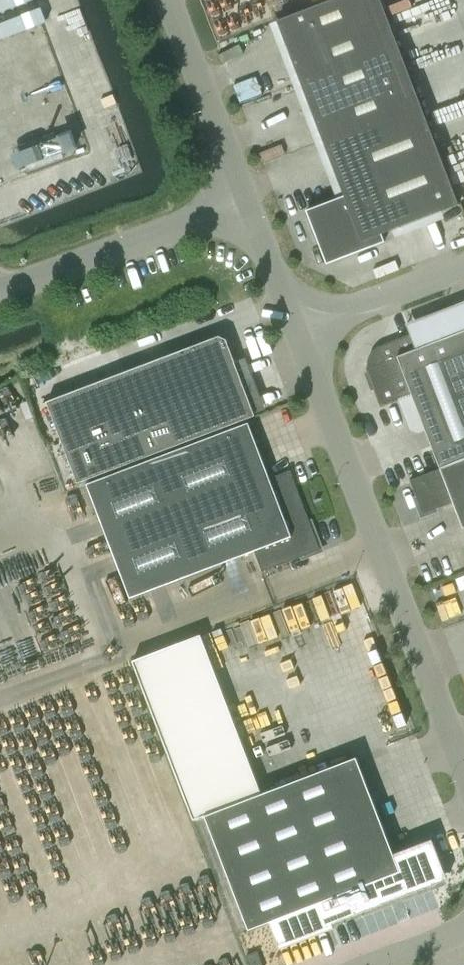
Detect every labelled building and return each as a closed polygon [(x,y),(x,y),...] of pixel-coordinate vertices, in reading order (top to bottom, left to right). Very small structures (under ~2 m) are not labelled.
[(277,21),(345,195),(307,210),(327,264),(385,242),(382,233),(459,205),(381,0),(330,0),(277,21)] [(463,459),(463,330),(422,347),(419,339),(426,337),(423,329),(381,345),(378,347),(376,348),(374,350),(373,351),(371,353),(370,355),(369,356),(369,358),(368,360),(368,362),(368,363),(368,365),(368,368),(369,370),(382,404),(412,393),(441,468),(463,459)] [(219,337),(47,402),(49,402),(79,484),(256,416),(228,340),(219,337)] [(263,572),(321,550),(291,471),(270,479),(249,423),(88,484),(131,598),(255,551),(263,572)] [(441,468),(411,479),(423,510),(427,512),(454,501),(463,527),(463,459),(441,468)] [(201,634),(132,660),(194,820),(205,816),(262,794),(201,634)] [(382,879),(400,872),(357,758),(262,794),(205,816),(249,930),(260,926),(269,948),(331,924),(329,921),(368,906),(370,910),(390,902),(382,879)] [(246,955),(250,964),(263,964),(258,951),(246,955)]
